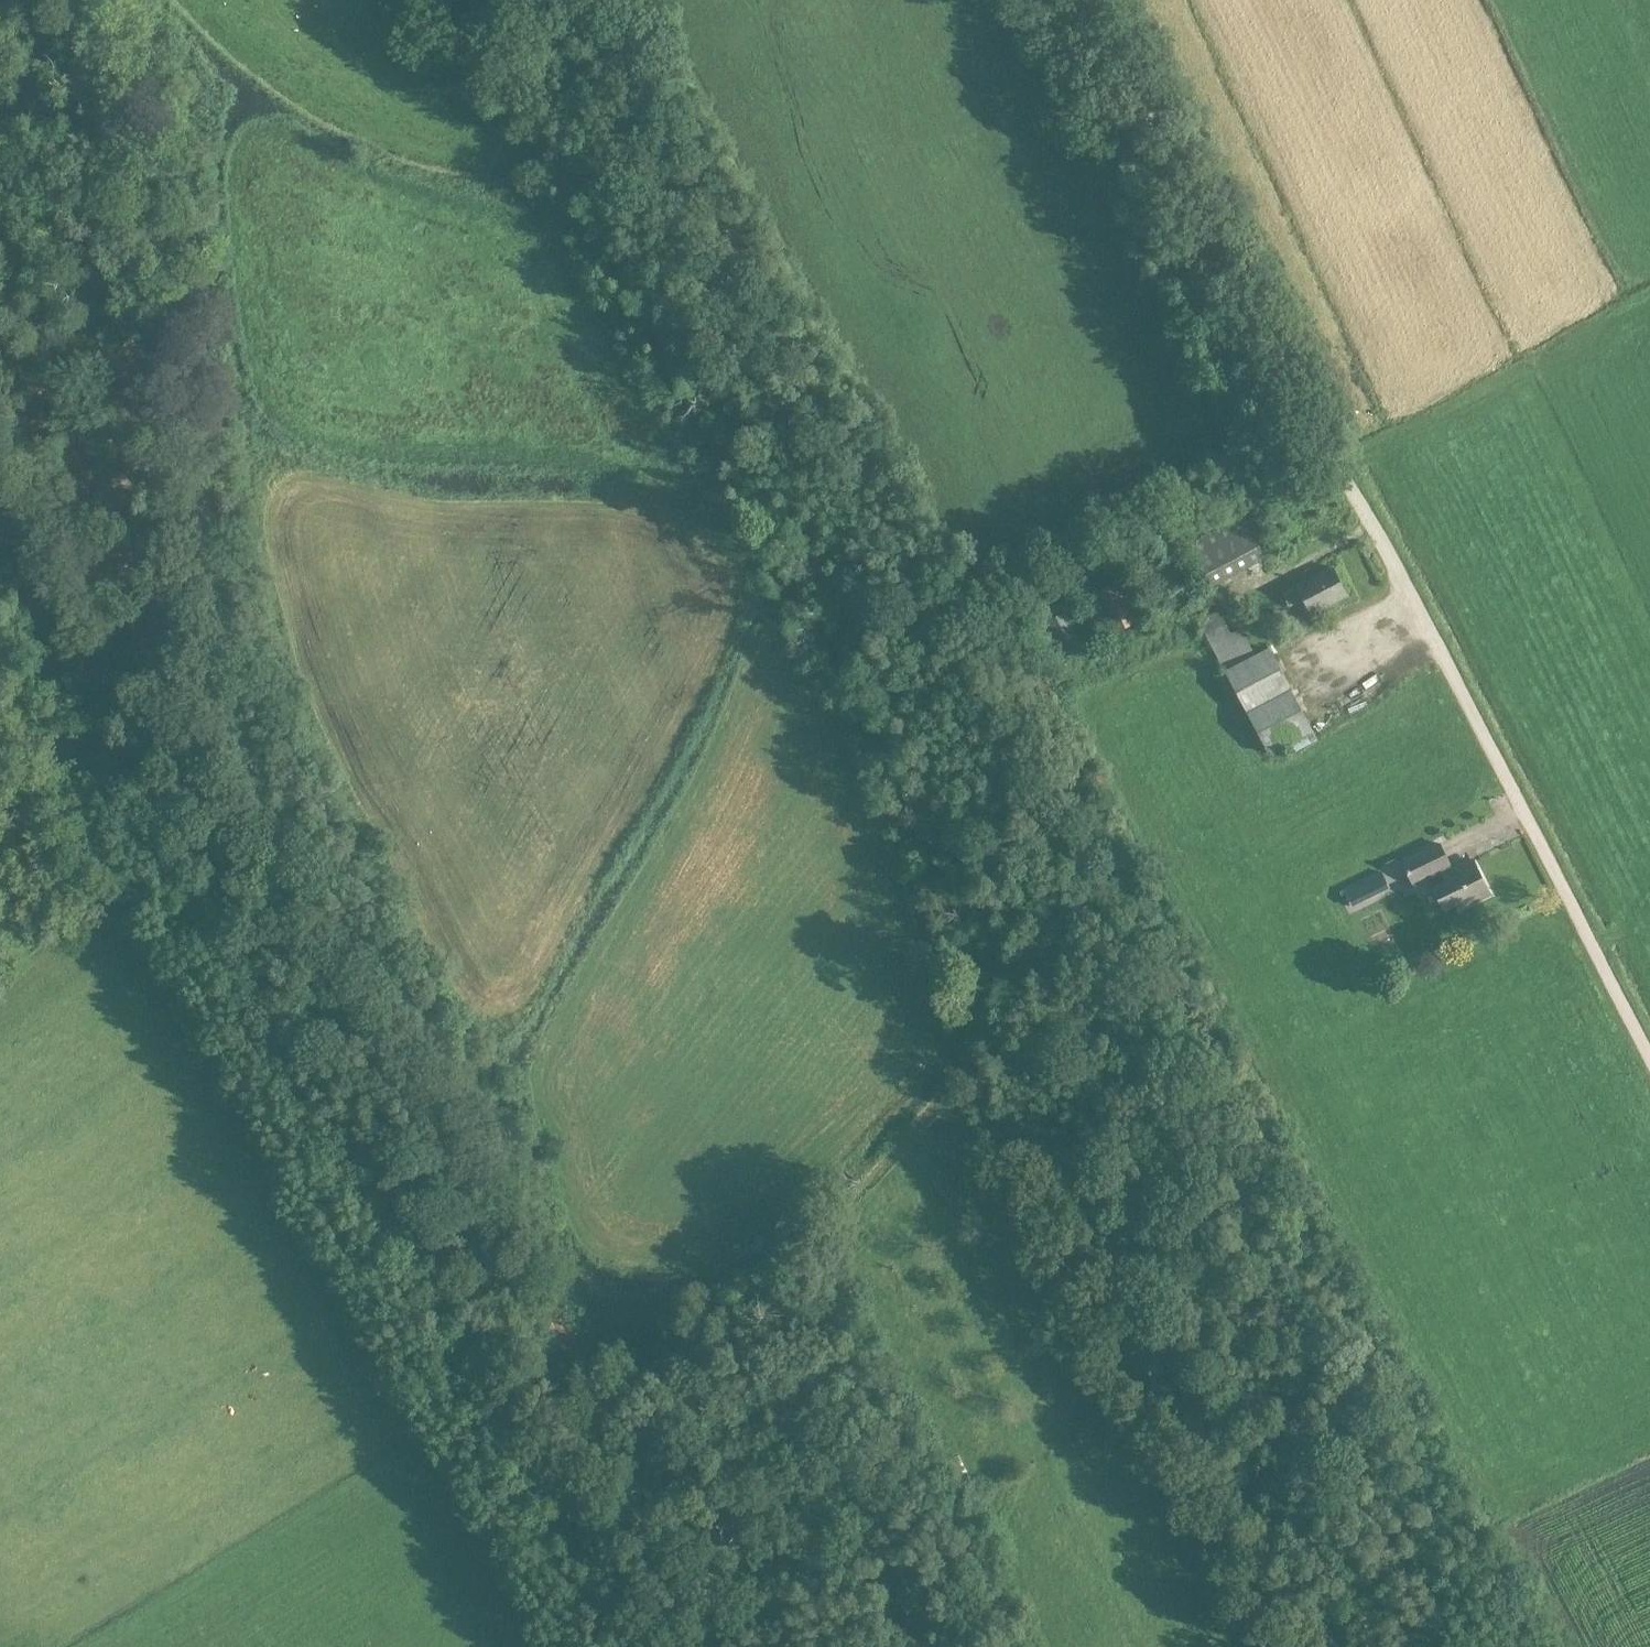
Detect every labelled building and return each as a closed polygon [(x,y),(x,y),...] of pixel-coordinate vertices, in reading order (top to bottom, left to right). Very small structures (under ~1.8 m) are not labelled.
[(1189,544),(1210,584),(1265,555),(1245,515),(1189,544)] [(1165,562),(1149,572),(1167,605),(1184,595),(1165,562)] [(1333,567),(1297,585),(1298,585),(1283,593),(1290,607),(1305,599),(1312,613),(1316,611),(1317,614),(1327,609),(1325,606),(1348,595),(1333,567)] [(1120,578),(1094,590),(1092,591),(1112,633),(1140,620),(1120,578)] [(1225,670),(1256,654),(1242,627),(1232,633),(1220,609),(1198,621),(1225,670)] [(1067,610),(1047,619),(1045,620),(1062,658),(1084,648),(1067,610)] [(1270,646),(1256,654),(1225,670),(1269,754),(1314,731),(1270,646)] [(1440,843),(1402,862),(1412,883),(1431,873),(1436,885),(1433,886),(1445,909),(1458,903),(1460,909),(1491,894),(1473,859),(1444,873),(1442,868),(1451,864),(1440,843)] [(1379,891),(1372,876),(1343,890),(1350,904),(1379,891)]
